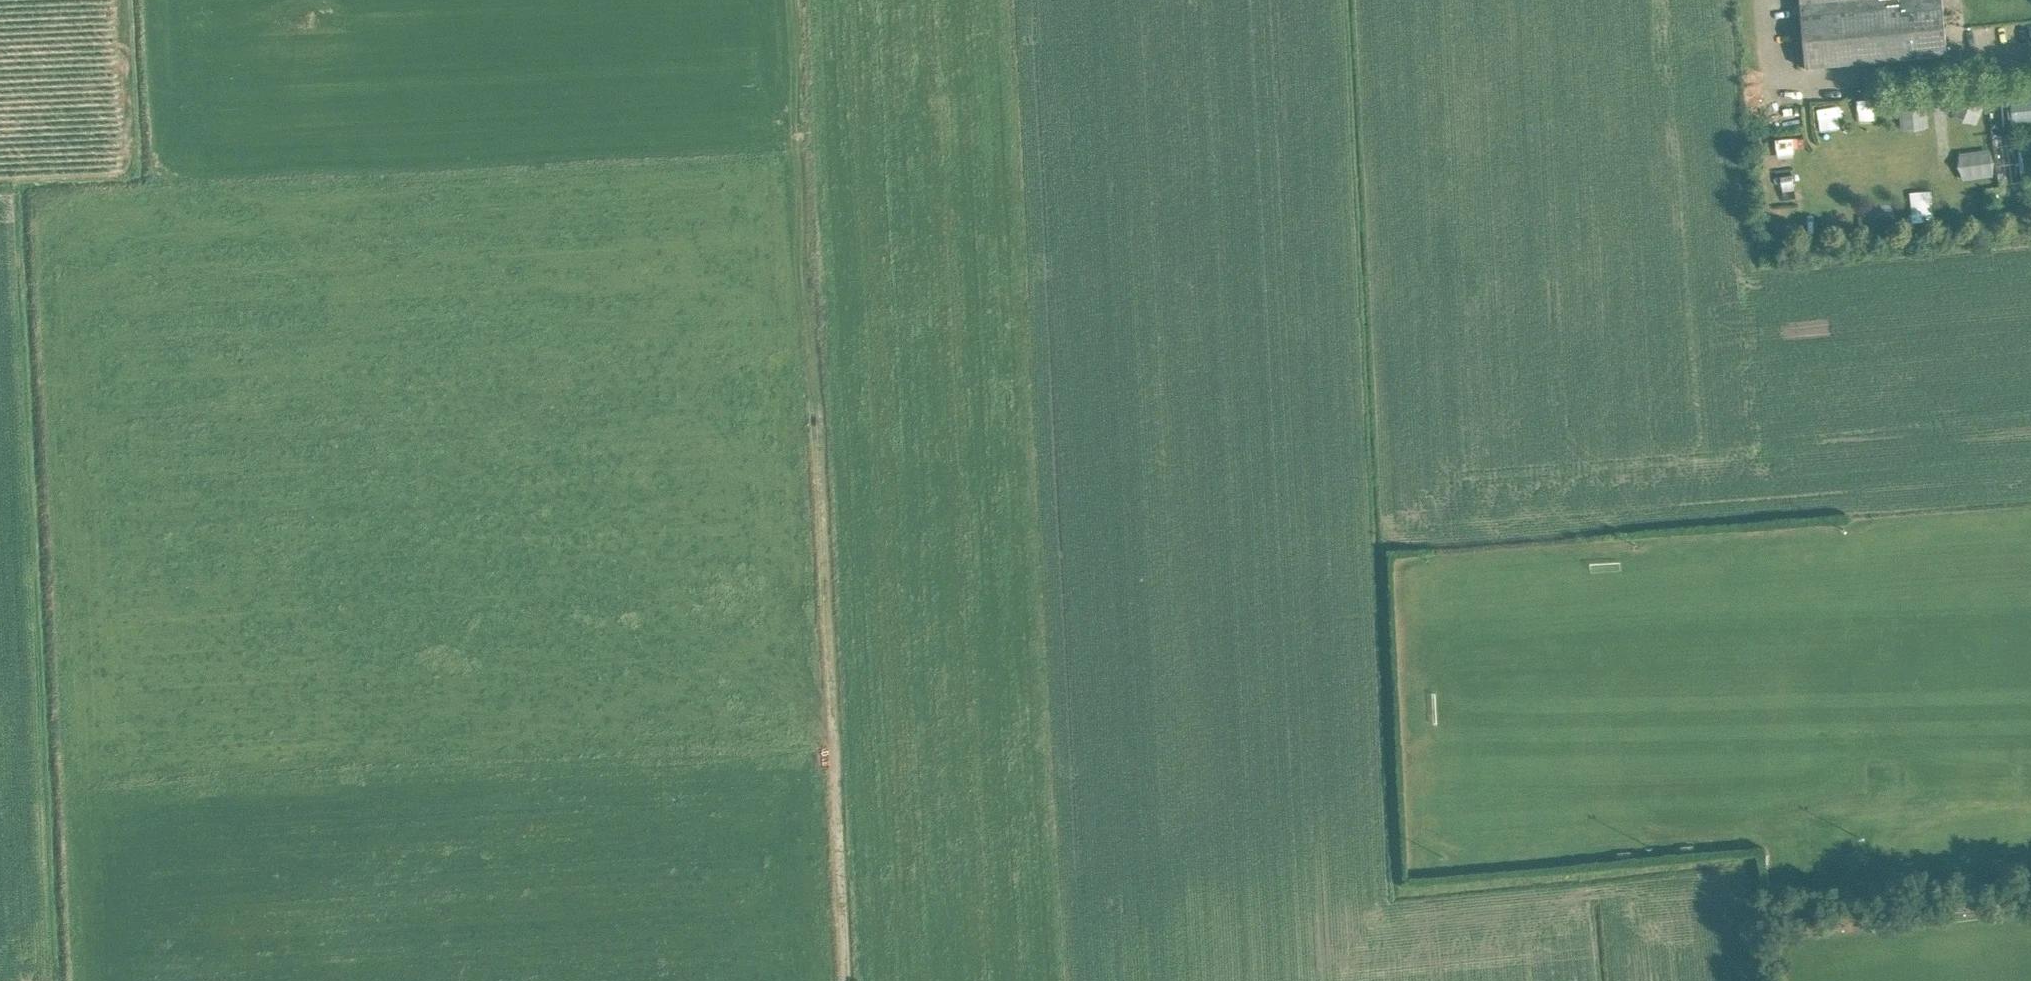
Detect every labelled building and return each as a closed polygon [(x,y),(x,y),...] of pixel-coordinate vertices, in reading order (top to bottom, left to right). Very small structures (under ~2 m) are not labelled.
[(1943,0),(1800,0),(1806,69),(1948,55),(1943,0)] [(2001,92),(2005,135),(2015,134),(2016,136),(2030,135),(2030,86),(2011,88),(2011,91),(2001,92)] [(1819,107),(1821,129),(1844,126),(1841,104),(1819,107)]
